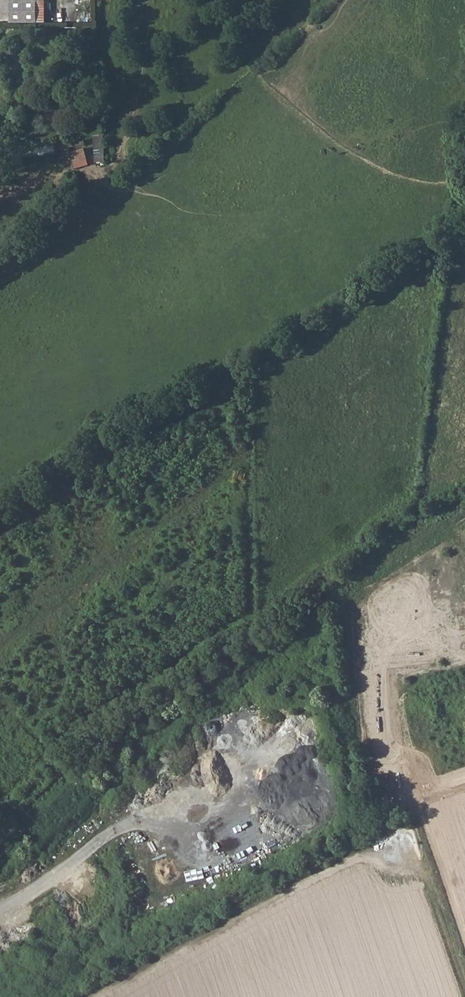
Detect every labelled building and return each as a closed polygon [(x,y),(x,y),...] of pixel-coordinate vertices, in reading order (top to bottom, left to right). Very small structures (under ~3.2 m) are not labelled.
[(10,23),(37,24),(37,4),(10,3),(10,23)] [(96,161),(106,161),(106,134),(96,134),(96,161)] [(86,147),(71,150),(75,167),(90,164),(86,147)]
